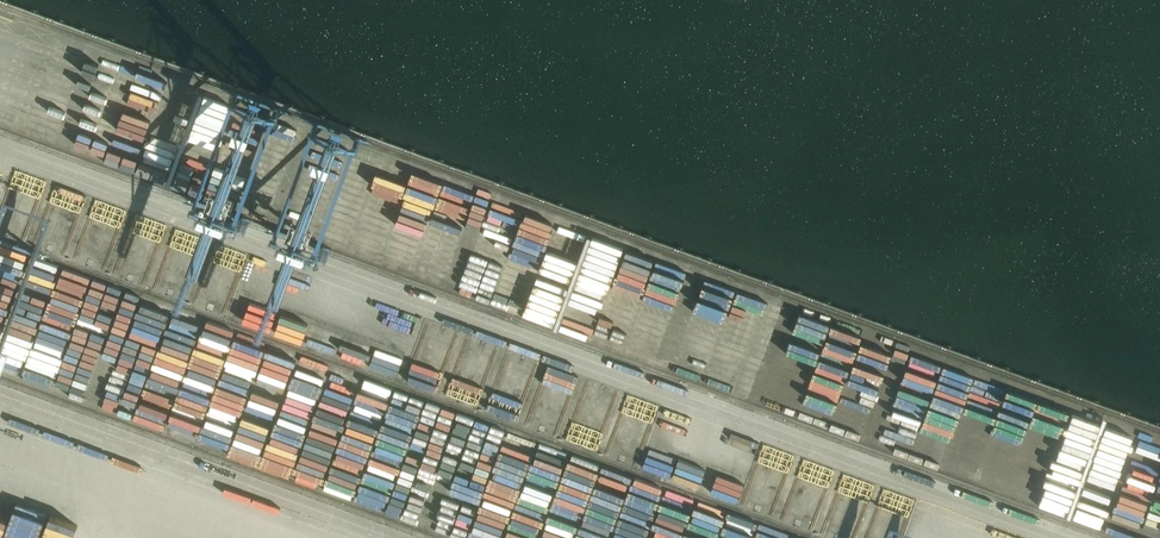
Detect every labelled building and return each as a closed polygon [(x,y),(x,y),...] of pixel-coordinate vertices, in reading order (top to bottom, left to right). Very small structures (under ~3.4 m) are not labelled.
[(563,294),(568,296),(582,263),(572,259),(567,273),(574,276),(568,289),(566,288),(563,294)]
